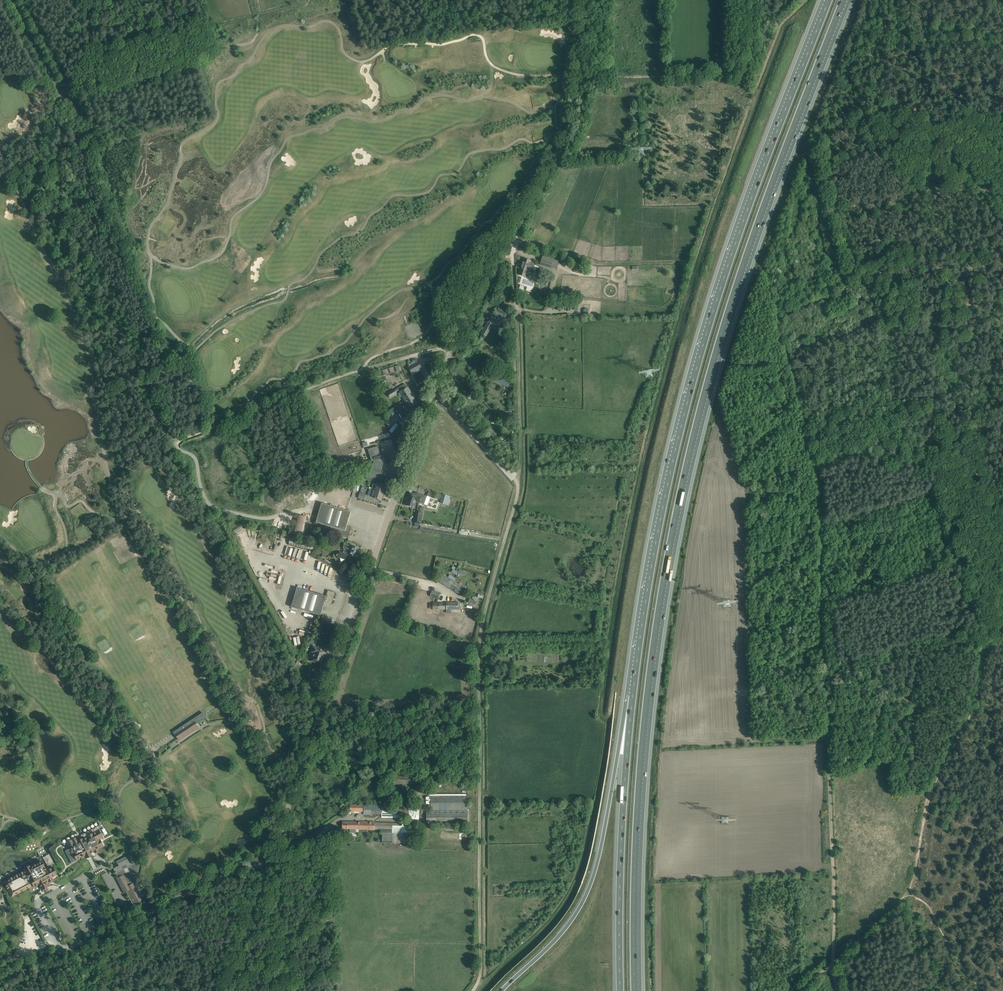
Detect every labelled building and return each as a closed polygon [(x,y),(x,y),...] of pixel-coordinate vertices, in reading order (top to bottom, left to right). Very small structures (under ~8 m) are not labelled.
[(540,264),(551,268),(554,259),(543,256),(540,264)] [(521,269),(519,275),(526,277),(527,274),(526,274),(527,271),(528,271),(528,269),(532,271),(533,269),(534,265),(535,264),(530,262),(531,261),(524,258),(521,269)] [(517,283),(522,285),(525,278),(520,276),(517,283)] [(482,334),(486,336),(492,324),(498,328),(507,311),(500,306),(495,316),(492,314),(488,322),(482,334)] [(408,367),(412,374),(422,369),(418,361),(408,367)] [(494,372),(491,378),(508,387),(511,380),(494,372)] [(399,392),(404,401),(413,395),(408,387),(407,387),(405,384),(398,388),(400,391),(399,392)] [(388,394),(390,398),(397,393),(395,389),(388,394)] [(413,395),(404,401),(410,409),(418,404),(413,395)] [(367,475),(366,480),(374,482),(371,489),(383,493),(386,486),(384,485),(387,477),(380,475),(383,463),(383,462),(378,446),(368,449),(371,461),(374,461),(369,476),(367,475)] [(360,493),(358,498),(365,500),(365,499),(366,500),(371,501),(372,497),(381,500),(383,493),(371,489),(369,496),(366,495),(367,495),(360,493)] [(427,496),(418,493),(417,495),(410,493),(408,497),(409,498),(407,505),(413,508),(415,501),(424,504),(427,496)] [(441,503),(448,505),(450,497),(443,495),(441,503)] [(322,503),(317,519),(346,527),(351,512),(322,503)] [(419,503),(417,508),(434,514),(436,509),(419,503)] [(415,523),(421,524),(423,512),(417,511),(415,523)] [(298,515),(293,533),(301,536),(306,516),(298,515)] [(346,527),(317,519),(316,522),(321,524),(320,530),(349,538),(349,537),(348,537),(351,529),(346,527)] [(311,526),(309,537),(316,538),(317,526),(311,526)] [(288,544),(308,550),(310,544),(290,538),(288,544)] [(352,546),(346,544),(345,548),(346,548),(344,553),(340,551),(338,557),(345,560),(347,555),(349,556),(349,555),(356,557),(359,548),(352,546)] [(440,582),(450,588),(454,582),(456,579),(450,575),(448,578),(444,575),(440,582)] [(454,582),(450,588),(461,596),(466,589),(454,582)] [(326,596),(297,588),(292,607),(321,616),(325,602),(332,604),(335,592),(328,590),(326,596)] [(446,602),(446,612),(451,613),(451,609),(458,610),(458,602),(446,602)] [(314,653),(311,661),(316,663),(317,661),(321,662),(323,657),(324,658),(327,651),(314,647),(312,652),(314,653)] [(174,732),(179,740),(181,739),(178,735),(199,721),(200,723),(206,718),(203,713),(174,732)] [(178,735),(181,739),(201,725),(200,723),(199,721),(178,735)] [(366,777),(356,785),(360,790),(370,781),(366,777)] [(468,796),(463,796),(431,796),(431,810),(430,810),(430,812),(427,812),(427,821),(430,821),(430,824),(468,824),(468,810),(468,796)] [(364,805),(364,814),(378,815),(380,815),(382,815),(382,817),(400,818),(409,818),(409,819),(419,819),(419,808),(410,808),(403,808),(403,807),(397,807),(372,807),(372,805),(364,805)] [(362,822),(343,822),(343,829),(350,829),(350,833),(356,833),(356,829),(362,829),(374,830),(383,830),(382,843),(409,843),(410,838),(421,839),(421,829),(409,828),(406,828),(406,826),(399,826),(399,823),(393,823),(375,822),(362,822)] [(69,848),(65,840),(51,847),(49,848),(49,849),(49,850),(56,862),(45,868),(41,861),(41,860),(40,860),(39,860),(38,860),(38,861),(29,865),(28,865),(25,866),(24,868),(25,870),(3,882),(11,897),(33,886),(33,887),(34,886),(35,888),(39,885),(42,890),(48,886),(48,887),(49,886),(50,886),(50,885),(50,884),(49,884),(54,881),(57,880),(58,881),(69,875),(67,872),(78,866),(77,864),(108,848),(99,830),(69,846),(70,848),(69,848)] [(126,892),(133,905),(135,904),(136,905),(143,901),(133,883),(135,882),(130,871),(126,873),(124,869),(135,863),(132,856),(118,864),(117,863),(112,866),(114,871),(115,870),(116,872),(115,873),(118,877),(116,878),(124,893),(126,892)]
